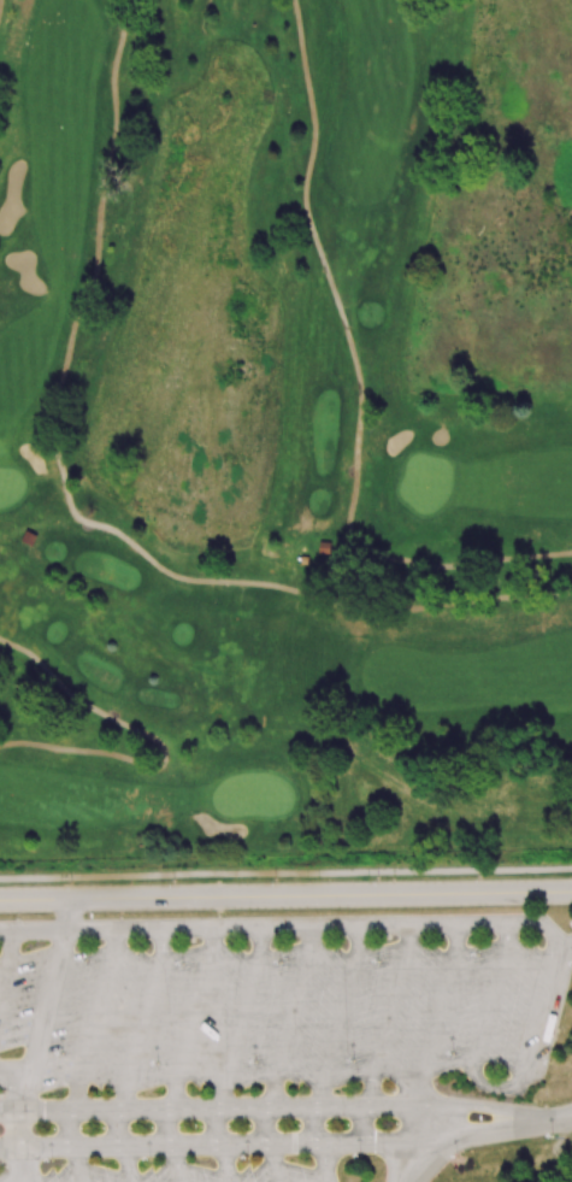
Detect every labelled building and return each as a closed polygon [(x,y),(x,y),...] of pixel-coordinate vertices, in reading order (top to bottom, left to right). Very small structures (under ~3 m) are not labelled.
[(26,530),(22,540),(33,546),(37,536),(26,530)]
